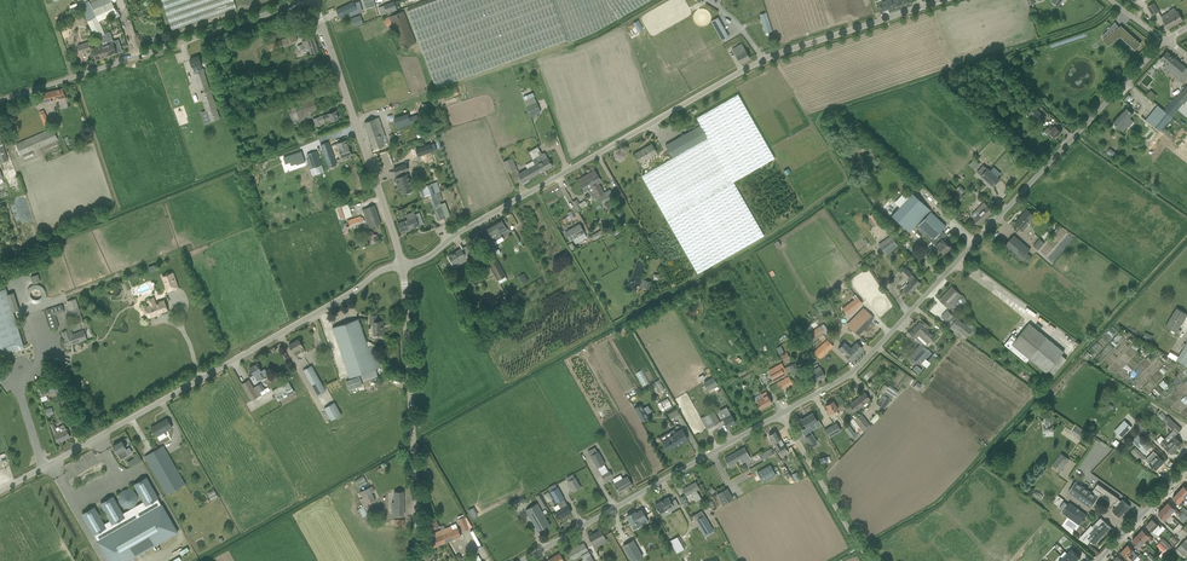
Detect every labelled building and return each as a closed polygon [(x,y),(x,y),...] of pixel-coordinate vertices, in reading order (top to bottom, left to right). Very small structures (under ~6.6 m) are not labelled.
[(110,0),(92,0),(89,1),(93,11),(111,2),(110,0)] [(238,15),(233,0),(161,0),(174,37),(238,15)] [(569,43),(590,34),(610,23),(650,0),(436,0),(408,10),(436,87),(567,39),(569,43)] [(879,11),(883,10),(910,1),(909,0),(880,0),(875,2),(878,11),(879,11)] [(94,14),(93,11),(89,1),(80,5),(86,18),(94,14)] [(340,15),(357,8),(355,1),(337,8),(340,15)] [(397,10),(394,1),(378,7),(381,15),(387,13),(397,10)] [(93,11),(94,14),(98,22),(112,14),(116,13),(111,2),(93,11)] [(1159,11),(1156,6),(1154,3),(1147,6),(1152,15),(1159,11)] [(1183,20),(1180,15),(1178,11),(1177,12),(1174,8),(1169,11),(1162,16),(1164,19),(1163,20),(1168,29),(1183,20)] [(416,43),(406,17),(404,11),(384,19),(387,26),(393,24),(402,48),(416,43)] [(713,12),(708,18),(713,21),(717,15),(713,12)] [(765,33),(772,31),(766,12),(759,14),(765,33)] [(94,14),(86,18),(94,35),(102,31),(98,22),(94,14)] [(361,24),(357,16),(352,18),(355,27),(361,24)] [(292,21),(293,26),(303,23),(302,18),(292,21)] [(639,32),(644,29),(639,19),(633,22),(639,32)] [(1116,30),(1112,25),(1102,36),(1104,39),(1108,45),(1120,36),(1135,49),(1140,44),(1121,27),(1119,28),(1116,30)] [(96,39),(100,37),(102,45),(101,45),(104,52),(109,51),(110,56),(117,54),(117,53),(122,52),(119,40),(113,42),(109,43),(106,34),(104,35),(102,31),(94,35),(96,39)] [(270,49),(297,39),(296,34),(282,39),(268,44),(270,49)] [(319,51),(315,37),(302,41),(305,49),(308,47),(311,54),(319,51)] [(89,43),(78,47),(80,52),(91,49),(89,43)] [(732,49),(740,64),(750,58),(742,44),(732,49)] [(93,48),(96,60),(110,56),(109,51),(104,52),(101,45),(93,48)] [(1183,83),(1186,79),(1186,68),(1167,52),(1167,51),(1160,59),(1166,63),(1163,66),(1182,82),(1183,83)] [(201,64),(202,64),(199,56),(190,59),(199,88),(202,87),(209,85),(204,71),(205,71),(204,67),(202,68),(201,64)] [(434,94),(436,101),(444,99),(459,94),(456,86),(444,90),(434,94)] [(40,103),(44,102),(44,103),(56,100),(56,101),(66,99),(63,88),(42,94),(42,95),(39,95),(40,103)] [(1183,103),(1186,99),(1186,88),(1178,98),(1183,103)] [(203,92),(201,93),(201,95),(207,113),(210,122),(220,118),(211,89),(203,92)] [(1157,96),(1150,90),(1147,94),(1153,100),(1157,96)] [(1032,100),(1027,95),(1025,93),(1021,97),(1023,99),(1023,100),(1028,104),(1032,100)] [(642,176),(698,273),(764,235),(733,181),(774,157),(738,94),(696,118),(701,125),(665,145),(672,158),(642,176)] [(312,113),(318,111),(313,96),(287,105),(294,123),(313,117),(312,113)] [(1015,100),(1019,104),(1024,108),(1027,104),(1022,100),(1018,96),(1015,100)] [(1160,131),(1178,110),(1183,103),(1178,98),(1176,97),(1164,111),(1163,112),(1153,124),(1160,131)] [(531,116),(541,111),(537,102),(527,106),(531,116)] [(1032,105),(1027,111),(1038,121),(1044,115),(1032,105)] [(1127,107),(1113,122),(1120,128),(1123,131),(1126,127),(1123,124),(1133,114),(1127,107)] [(46,129),(51,127),(44,110),(40,112),(41,114),(40,114),(46,129)] [(339,119),(336,110),(314,118),(316,126),(323,124),(323,123),(325,122),(326,123),(339,119)] [(416,116),(409,119),(407,113),(393,118),(396,127),(417,120),(416,116)] [(365,122),(374,149),(384,145),(382,137),(385,136),(379,118),(365,122)] [(1047,136),(1050,132),(1056,138),(1062,132),(1055,126),(1053,128),(1050,125),(1043,132),(1047,136)] [(53,127),(13,144),(18,156),(58,139),(53,127)] [(1161,132),(1170,139),(1173,135),(1165,127),(1161,132)] [(0,133),(0,162),(0,163),(8,160),(1,137),(3,136),(2,132),(0,133)] [(347,155),(351,154),(348,145),(348,146),(346,140),(337,143),(339,148),(339,149),(342,157),(343,160),(348,158),(347,155)] [(327,162),(335,159),(329,142),(320,145),(326,162),(327,162)] [(657,152),(652,144),(642,149),(642,150),(641,150),(640,151),(635,153),(640,162),(657,152)] [(324,171),(316,146),(304,150),(307,157),(313,175),(324,171)] [(533,161),(535,164),(540,173),(543,171),(552,166),(547,157),(542,160),(540,161),(539,162),(537,157),(540,155),(538,152),(539,152),(540,151),(537,147),(529,152),(533,159),(532,159),(533,160),(533,161)] [(435,155),(435,154),(433,149),(418,154),(420,160),(435,155)] [(508,172),(517,168),(512,157),(504,161),(508,172)] [(969,164),(972,167),(977,162),(975,159),(969,164)] [(295,165),(296,168),(299,178),(309,175),(307,170),(308,169),(306,164),(305,161),(295,165)] [(523,182),(540,173),(535,164),(533,161),(525,165),(527,169),(525,170),(518,174),(523,182)] [(398,184),(400,188),(402,194),(407,192),(407,193),(409,194),(412,193),(412,192),(412,190),(413,190),(406,171),(408,170),(406,164),(394,168),(396,174),(397,174),(398,177),(395,178),(397,184),(398,184)] [(4,170),(7,179),(17,175),(14,167),(4,170)] [(1000,179),(988,168),(981,176),(993,186),(1000,179)] [(601,181),(595,170),(578,180),(585,192),(589,190),(590,191),(589,192),(591,196),(593,200),(597,198),(599,202),(605,198),(606,199),(610,197),(606,191),(604,193),(598,182),(601,181)] [(20,190),(16,177),(12,179),(15,192),(20,190)] [(426,186),(429,195),(437,192),(436,191),(440,190),(436,182),(430,184),(428,185),(426,186)] [(446,217),(444,212),(437,192),(429,195),(438,220),(446,217)] [(925,204),(912,193),(891,215),(909,232),(927,213),(921,208),(925,204)] [(573,201),(578,210),(588,205),(585,200),(579,203),(578,199),(573,201)] [(616,208),(612,200),(605,204),(610,211),(616,208)] [(974,218),(980,224),(993,211),(984,202),(976,210),(979,213),(974,218)] [(347,217),(343,205),(335,208),(339,220),(347,217)] [(363,210),(369,228),(381,224),(375,205),(363,210)] [(1023,230),(1036,216),(1027,209),(1015,223),(1023,230)] [(621,211),(616,214),(620,219),(624,216),(621,211)] [(937,248),(944,254),(951,247),(941,239),(945,234),(941,230),(945,226),(930,211),(915,227),(935,245),(937,248)] [(401,231),(419,225),(415,212),(406,215),(408,220),(398,223),(401,231)] [(349,222),(350,226),(365,222),(363,217),(362,217),(361,215),(348,220),(349,222)] [(502,236),(501,233),(507,229),(501,219),(486,228),(490,235),(491,235),(495,242),(501,239),(500,237),(502,236)] [(579,224),(565,232),(570,241),(584,233),(579,224)] [(1030,250),(1018,239),(1014,235),(1005,245),(1026,264),(1032,256),(1028,253),(1030,250)] [(892,237),(887,241),(886,239),(878,244),(884,253),(897,244),(892,237)] [(1040,238),(1034,245),(1039,249),(1046,242),(1040,238)] [(1040,251),(1052,262),(1064,249),(1059,244),(1057,247),(1049,239),(1043,245),(1044,246),(1040,251)] [(468,260),(461,248),(448,256),(453,264),(459,260),(461,263),(468,260)] [(505,276),(494,255),(488,258),(499,279),(498,280),(500,284),(507,279),(505,276)] [(476,281),(486,276),(485,274),(488,272),(485,267),(482,269),(481,268),(472,273),(476,280),(476,281)] [(909,294),(920,283),(911,274),(912,273),(906,267),(900,273),(907,279),(901,285),(904,288),(903,289),(909,294)] [(38,273),(31,276),(33,284),(41,281),(38,273)] [(167,288),(177,284),(173,273),(163,277),(167,288)] [(27,301),(44,302),(45,285),(28,285),(27,301)] [(961,296),(952,287),(940,300),(949,309),(957,300),(961,304),(963,303),(965,302),(965,299),(961,296)] [(8,294),(6,288),(0,290),(0,355),(24,347),(13,312),(8,294)] [(855,299),(842,308),(847,315),(863,304),(857,297),(855,299)] [(67,301),(75,323),(84,320),(76,298),(67,301)] [(167,310),(164,301),(156,304),(155,302),(150,304),(151,305),(145,307),(146,309),(145,310),(146,315),(148,314),(149,316),(155,314),(155,315),(159,313),(167,310)] [(64,311),(62,304),(46,309),(52,328),(59,326),(56,314),(64,311)] [(1186,315),(1186,314),(1177,308),(1166,326),(1177,332),(1186,315)] [(851,329),(857,335),(874,318),(868,311),(865,309),(848,326),(851,329)] [(949,328),(965,340),(972,330),(953,316),(951,313),(947,310),(942,317),(947,322),(951,325),(949,328)] [(374,335),(383,334),(383,327),(382,328),(382,326),(383,326),(383,321),(377,321),(376,314),(370,315),(370,324),(373,324),(373,326),(374,335)] [(367,343),(358,319),(333,327),(348,370),(347,370),(349,378),(361,373),(364,381),(378,377),(376,369),(380,367),(378,360),(377,360),(372,344),(369,342),(367,343)] [(916,364),(920,360),(929,350),(925,347),(929,342),(935,336),(928,329),(930,327),(922,319),(909,333),(921,344),(908,357),(916,364)] [(810,344),(824,333),(828,329),(823,323),(819,327),(819,326),(805,337),(810,344)] [(1013,334),(1005,345),(1026,362),(1030,358),(1052,377),(1067,359),(1062,355),(1064,352),(1030,323),(1017,338),(1013,334)] [(84,330),(73,334),(71,328),(62,332),(64,337),(67,346),(87,339),(84,330)] [(1144,331),(1142,337),(1150,340),(1153,335),(1144,331)] [(305,349),(304,349),(299,339),(289,345),(292,350),(293,350),(296,355),(305,350),(305,349)] [(820,359),(834,346),(827,339),(814,351),(820,359)] [(838,349),(851,361),(862,348),(857,343),(851,349),(844,342),(838,349)] [(1186,366),(1186,342),(1177,359),(1186,366)] [(780,346),(776,348),(775,349),(779,355),(783,352),(780,346)] [(781,355),(784,361),(790,358),(787,352),(781,355)] [(796,362),(788,366),(785,368),(788,373),(791,371),(793,375),(800,371),(796,362)] [(265,369),(262,370),(257,363),(250,368),(254,375),(257,380),(265,376),(268,374),(265,369)] [(303,370),(317,395),(327,390),(312,365),(310,366),(303,370)] [(916,365),(913,369),(918,374),(922,370),(916,365)] [(66,369),(59,366),(56,371),(63,374),(66,369)] [(780,367),(769,373),(773,381),(784,375),(780,367)] [(816,382),(825,376),(820,367),(811,372),(816,382)] [(349,390),(363,385),(360,376),(346,381),(349,390)] [(770,386),(771,388),(774,393),(792,383),(788,376),(770,386)] [(703,382),(708,391),(717,385),(713,377),(703,382)] [(257,385),(253,387),(252,385),(249,380),(242,384),(245,389),(251,400),(262,394),(260,392),(257,385)] [(49,394),(49,393),(60,389),(58,381),(47,385),(40,388),(43,397),(49,394)] [(278,400),(295,392),(290,382),(273,389),(278,400)] [(761,409),(772,403),(766,391),(761,394),(763,398),(756,401),(761,409)] [(893,396),(885,391),(883,394),(883,393),(876,403),(884,408),(891,399),(893,396)] [(851,415),(858,410),(870,400),(865,392),(849,405),(850,406),(847,409),(851,415)] [(665,409),(671,405),(667,398),(661,402),(665,409)] [(826,410),(831,418),(839,414),(836,410),(838,409),(833,401),(826,405),(828,409),(826,410)] [(335,402),(324,408),(331,421),(342,414),(335,402)] [(634,408),(642,422),(649,417),(641,404),(634,408)] [(724,419),(728,427),(735,423),(726,406),(719,411),(721,415),(724,419)] [(45,409),(47,416),(54,414),(52,407),(45,409)] [(713,411),(705,416),(711,427),(719,422),(713,411)] [(1173,430),(1161,443),(1164,446),(1171,454),(1172,453),(1171,452),(1176,448),(1182,443),(1175,436),(1182,429),(1168,415),(1167,417),(1161,412),(1159,415),(1164,420),(1163,420),(1173,430)] [(812,413),(801,419),(806,428),(814,423),(816,427),(821,424),(818,419),(817,420),(812,413)] [(862,414),(854,419),(862,429),(869,424),(862,414)] [(172,428),(167,418),(159,423),(159,424),(152,428),(152,427),(151,427),(157,437),(172,428)] [(830,437),(841,430),(837,422),(825,429),(830,437)] [(59,427),(60,429),(57,431),(56,428),(54,423),(50,425),(53,429),(52,430),(55,435),(54,435),(58,442),(60,441),(61,442),(70,436),(68,432),(69,431),(67,428),(66,429),(65,427),(64,424),(59,427)] [(1129,428),(1126,425),(1124,427),(1120,424),(1112,432),(1119,439),(1129,428)] [(849,425),(844,428),(851,438),(856,434),(849,425)] [(1077,427),(1073,433),(1081,439),(1085,433),(1077,427)] [(688,439),(682,429),(662,440),(668,450),(688,439)] [(771,439),(770,440),(772,444),(773,443),(777,449),(776,449),(778,454),(779,454),(781,457),(788,453),(787,449),(776,431),(771,434),(769,435),(771,439)] [(816,443),(810,433),(804,437),(810,446),(816,443)] [(130,454),(122,441),(113,446),(117,453),(122,450),(125,457),(130,454)] [(185,484),(163,446),(145,456),(166,494),(185,484)] [(601,475),(604,480),(613,475),(610,470),(608,471),(604,464),(605,464),(598,451),(597,451),(595,447),(588,451),(591,455),(590,456),(597,468),(598,467),(602,474),(601,475)] [(750,458),(744,447),(725,458),(729,465),(740,459),(742,462),(750,458)] [(1146,457),(1135,447),(1130,452),(1141,462),(1146,457)] [(762,460),(773,454),(770,448),(759,454),(762,460)] [(141,460),(136,452),(136,453),(134,454),(133,455),(135,458),(131,460),(134,465),(137,463),(141,460)] [(1060,452),(1051,465),(1060,471),(1069,459),(1060,452)] [(1156,470),(1164,461),(1158,454),(1157,455),(1154,452),(1147,461),(1156,470)] [(770,464),(757,472),(763,483),(776,475),(770,464)] [(797,472),(792,474),(795,481),(800,479),(797,472)] [(359,486),(367,482),(364,475),(355,480),(359,486)] [(178,532),(162,505),(161,505),(157,498),(158,498),(146,477),(134,484),(144,502),(123,514),(113,497),(101,504),(110,521),(104,524),(94,507),(82,514),(94,535),(95,534),(99,541),(98,542),(109,560),(127,560),(178,532)] [(581,487),(575,477),(568,481),(574,491),(581,487)] [(619,492),(632,485),(627,477),(617,483),(616,482),(614,483),(619,492)] [(699,489),(696,482),(682,489),(686,496),(692,493),(693,496),(696,501),(701,498),(698,493),(696,490),(699,489)] [(1091,493),(1075,482),(1069,491),(1072,493),(1076,497),(1090,507),(1092,505),(1097,497),(1099,499),(1099,500),(1111,508),(1113,504),(1116,506),(1113,510),(1120,517),(1125,511),(1126,509),(1127,510),(1130,507),(1123,499),(1121,501),(1118,499),(1119,498),(1106,489),(1098,483),(1091,493)] [(557,502),(558,504),(553,507),(556,511),(560,519),(571,512),(567,505),(563,499),(564,499),(555,484),(549,487),(557,502)] [(372,492),(375,491),(372,486),(360,492),(363,498),(360,500),(367,515),(370,520),(374,518),(369,507),(368,504),(376,500),(372,492)] [(1184,486),(1178,492),(1184,497),(1186,494),(1186,489),(1184,486)] [(733,498),(727,488),(717,494),(723,504),(733,498)] [(208,492),(211,499),(218,496),(214,489),(208,492)] [(393,515),(404,514),(404,491),(394,492),(395,503),(392,503),(393,515)] [(544,494),(548,502),(553,499),(549,491),(544,494)] [(1181,501),(1184,497),(1178,492),(1173,498),(1182,506),(1184,504),(1181,501)] [(546,508),(539,495),(536,496),(543,509),(546,508)] [(685,506),(689,504),(684,495),(680,497),(685,506)] [(660,513),(662,516),(670,512),(673,510),(672,506),(673,505),(669,497),(655,504),(657,509),(656,509),(658,513),(659,512),(660,513)] [(1079,525),(1087,514),(1083,512),(1080,510),(1080,509),(1077,507),(1076,507),(1073,505),(1070,502),(1069,502),(1068,504),(1064,501),(1059,507),(1064,510),(1062,513),(1079,525)] [(1168,502),(1163,508),(1170,514),(1173,511),(1177,514),(1179,512),(1168,502)] [(549,524),(537,503),(526,510),(538,531),(549,524)] [(473,507),(469,509),(473,518),(478,516),(473,507)] [(1158,513),(1168,523),(1170,521),(1167,518),(1170,514),(1163,508),(1158,513)] [(634,511),(627,516),(632,525),(640,520),(639,519),(645,516),(643,512),(637,515),(634,511)] [(458,519),(463,531),(469,528),(464,516),(458,519)] [(434,529),(439,527),(436,518),(430,520),(434,529)] [(706,518),(697,523),(703,533),(707,531),(709,534),(713,531),(706,518)] [(1095,544),(1110,527),(1100,518),(1095,523),(1088,531),(1091,534),(1088,538),(1095,544)] [(1155,534),(1158,531),(1161,527),(1158,524),(1152,519),(1146,525),(1155,534)] [(452,529),(451,526),(441,530),(446,542),(461,536),(458,527),(452,529)] [(1143,529),(1137,535),(1144,541),(1148,538),(1151,541),(1153,539),(1143,529)] [(433,547),(446,542),(441,530),(435,533),(436,536),(429,539),(433,547)] [(605,537),(601,530),(589,537),(593,544),(605,537)] [(1137,535),(1132,540),(1142,550),(1144,548),(1141,545),(1144,541),(1137,535)] [(1160,541),(1170,550),(1173,547),(1163,538),(1160,541)] [(1175,550),(1182,556),(1183,555),(1186,558),(1185,560),(1186,560),(1186,538),(1175,550)] [(631,560),(635,560),(643,557),(633,539),(623,545),(631,560)] [(584,542),(567,552),(572,560),(581,555),(583,559),(580,560),(594,560),(584,542)] [(1156,546),(1163,552),(1166,554),(1169,551),(1166,549),(1166,548),(1159,542),(1156,546)] [(1146,558),(1141,553),(1138,556),(1133,551),(1134,550),(1128,545),(1121,552),(1130,560),(1129,560),(1133,560),(1137,556),(1138,556),(1143,560),(1149,560),(1146,558)] [(1067,553),(1076,560),(1077,560),(1081,557),(1073,548),(1067,553)] [(560,553),(548,560),(564,560),(560,553)]
